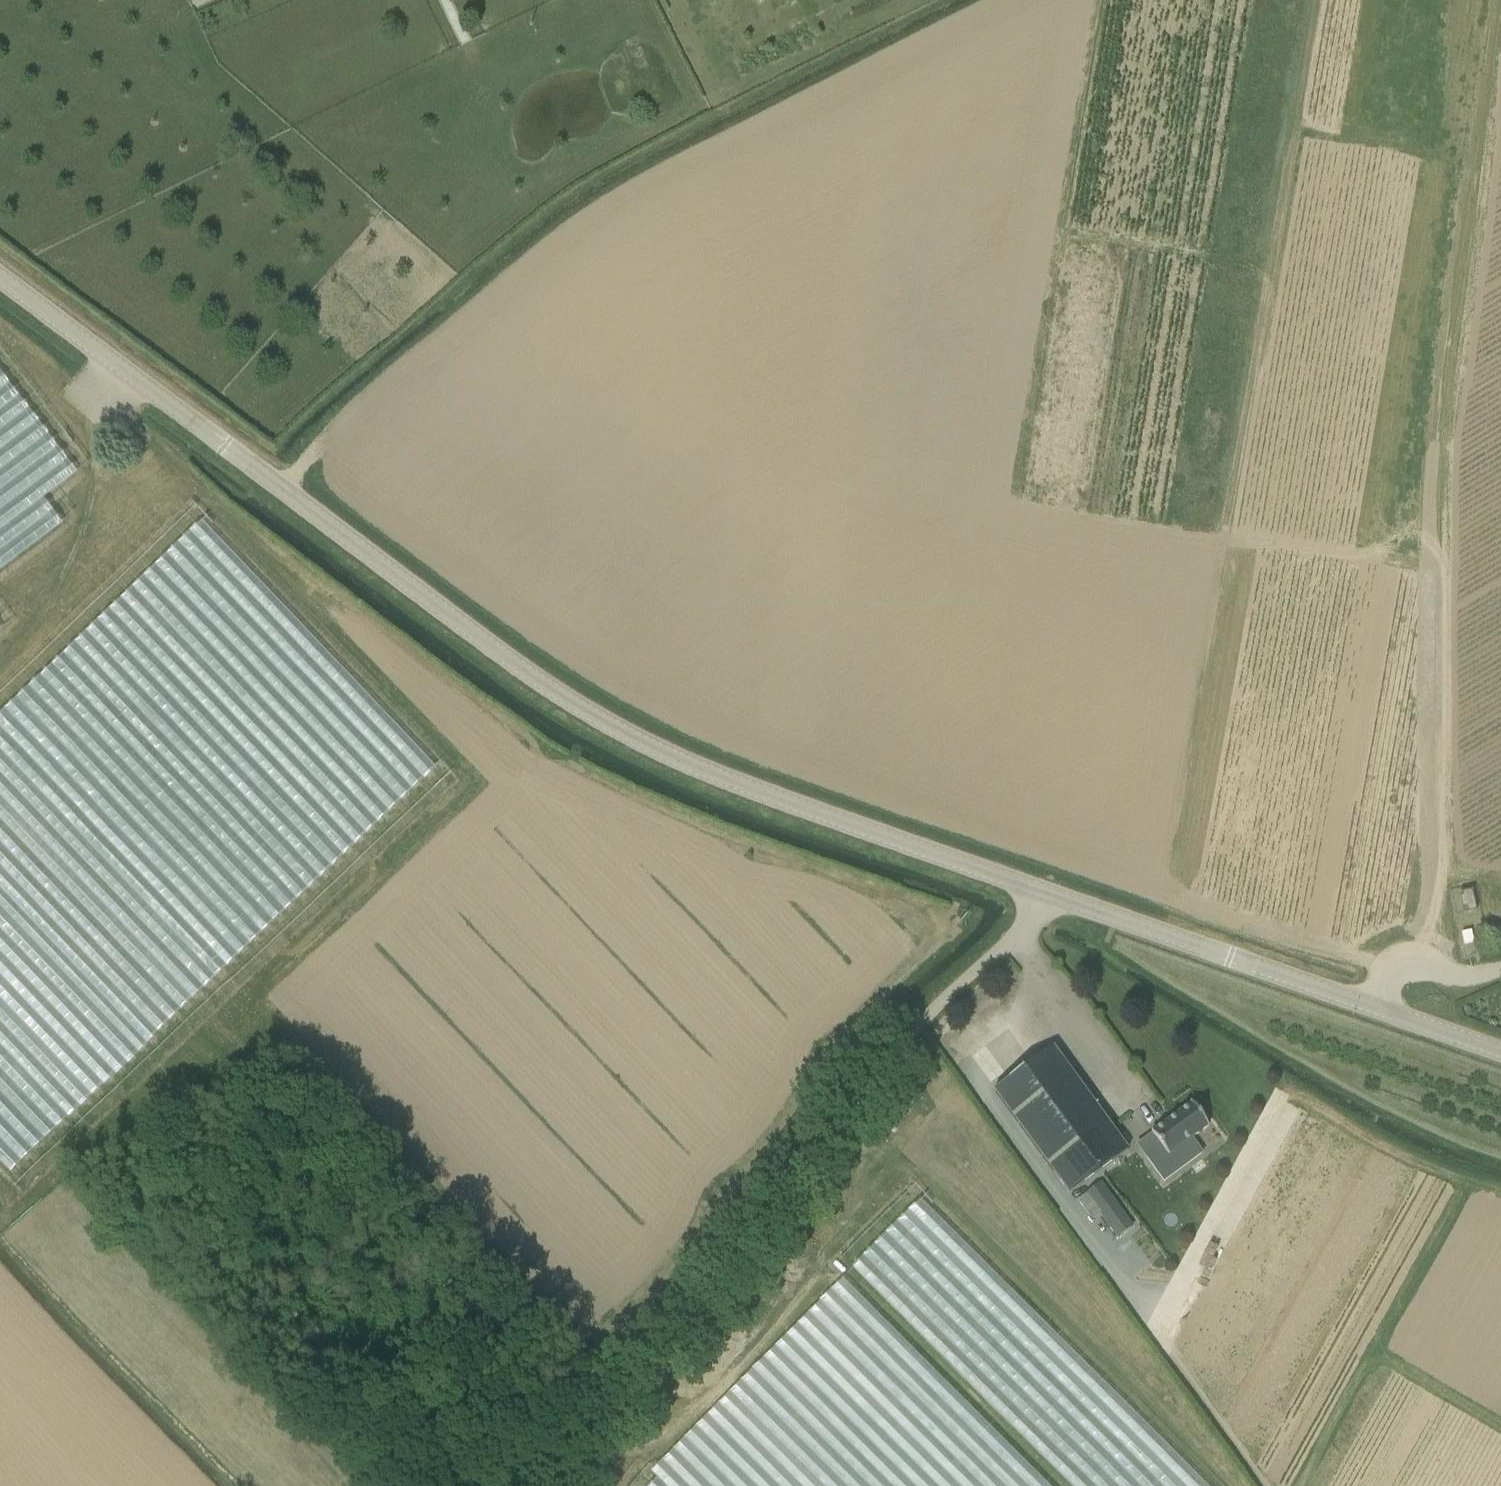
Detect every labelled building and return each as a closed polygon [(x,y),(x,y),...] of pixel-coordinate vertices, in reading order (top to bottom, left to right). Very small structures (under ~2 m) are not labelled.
[(120,436),(134,453),(141,447),(126,430),(120,436)] [(1458,894),(1463,914),(1476,912),(1472,891),(1458,894)] [(1052,1047),(992,1091),(1068,1194),(1128,1150),(1052,1047)] [(1153,1133),(1162,1146),(1147,1156),(1165,1181),(1202,1154),(1192,1139),(1208,1127),(1192,1104),(1153,1133)] [(1101,1184),(1078,1200),(1093,1221),(1100,1215),(1116,1237),(1132,1226),(1101,1184)]
